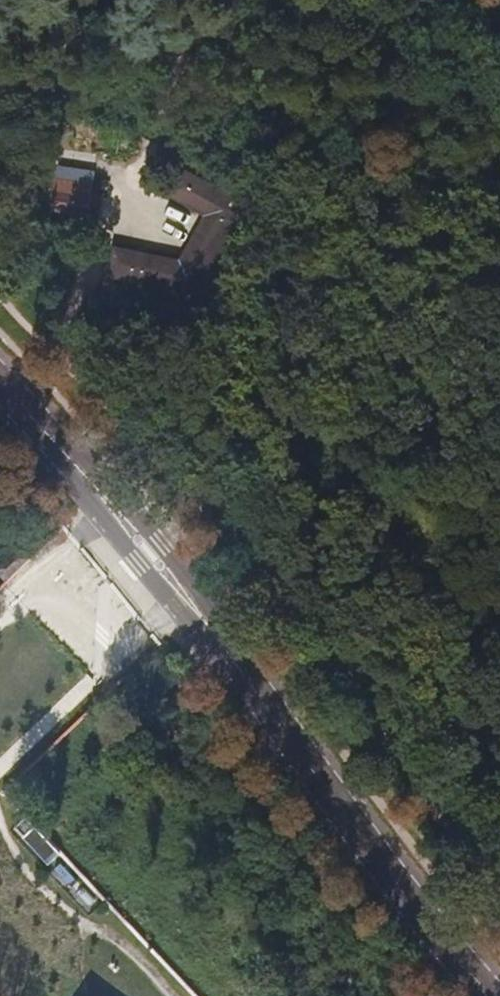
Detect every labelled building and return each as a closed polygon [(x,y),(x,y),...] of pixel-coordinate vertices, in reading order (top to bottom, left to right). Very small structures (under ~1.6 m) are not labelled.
[(62,214),(83,217),(89,177),(45,171),(40,212),(62,214)] [(108,275),(189,296),(236,212),(177,179),(166,198),(206,221),(177,271),(113,253),(108,275)] [(58,296),(94,303),(98,282),(62,275),(58,296)] [(109,309),(125,312),(129,296),(112,292),(109,309)] [(48,867),(53,861),(59,855),(34,828),(22,840),(48,867)] [(81,892),(88,885),(59,855),(53,861),(81,892)]
